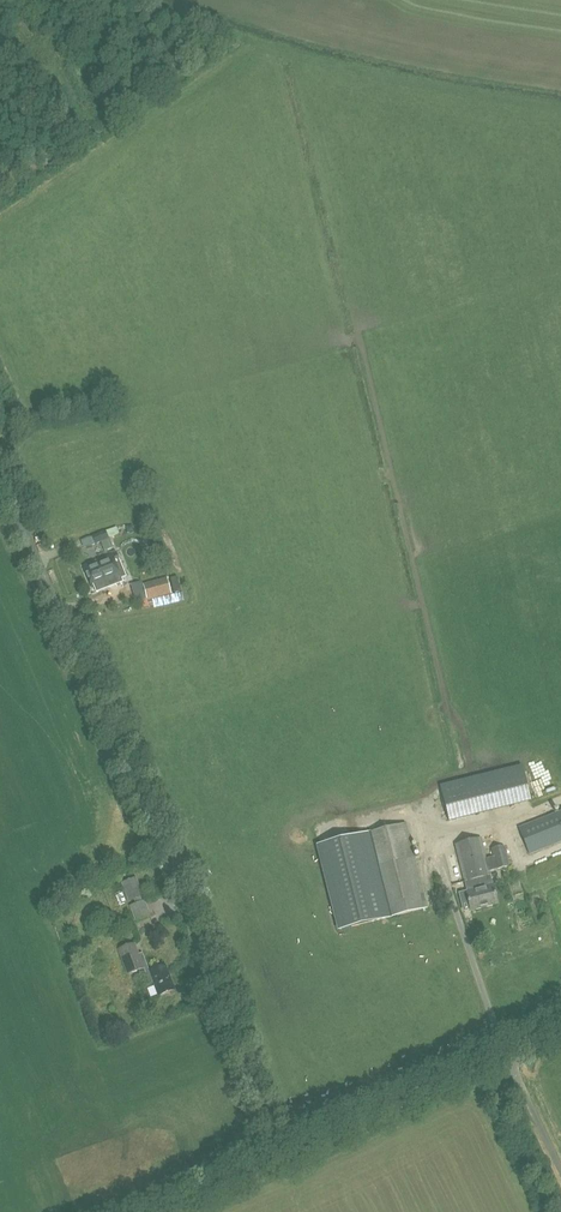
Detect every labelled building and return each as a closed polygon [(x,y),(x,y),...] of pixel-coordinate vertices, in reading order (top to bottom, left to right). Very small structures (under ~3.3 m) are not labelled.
[(110,530),(114,541),(124,537),(120,527),(110,530)] [(106,530),(92,535),(97,543),(110,537),(106,530)] [(118,552),(84,565),(93,588),(122,577),(117,563),(121,561),(118,552)] [(142,580),(144,587),(139,588),(142,598),(140,599),(142,605),(149,603),(148,601),(172,594),(166,574),(142,580)] [(433,838),(519,818),(515,800),(428,821),(433,838)] [(519,828),(529,853),(560,840),(560,810),(552,814),(553,815),(519,828)] [(366,833),(386,917),(427,907),(406,823),(366,833)] [(366,833),(317,846),(338,929),(386,917),(366,833)] [(490,875),(489,871),(509,866),(504,846),(491,849),(493,856),(486,858),(481,838),(456,844),(465,882),(474,879),(477,889),(466,891),(470,911),(498,904),(493,883),(490,884),(488,875),(490,875)] [(136,877),(122,883),(129,901),(135,899),(136,904),(131,906),(137,920),(151,915),(136,877)] [(158,996),(174,990),(166,965),(150,971),(143,952),(139,954),(135,943),(119,949),(128,974),(144,968),(150,983),(153,982),(158,996)]
